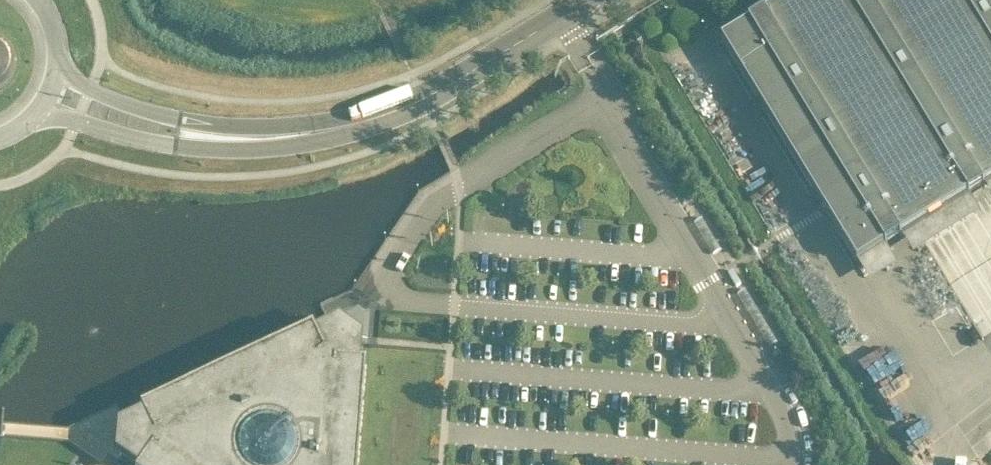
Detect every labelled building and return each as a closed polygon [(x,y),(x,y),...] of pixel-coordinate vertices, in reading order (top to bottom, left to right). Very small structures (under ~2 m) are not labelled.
[(723,40),(859,263),(990,183),(990,0),(789,0),(723,40)] [(894,370),(863,319),(836,335),(867,386),(894,370)] [(130,464),(356,464),(364,364),(359,363),(361,336),(337,320),(312,332),(310,327),(138,409),(140,413),(115,425),(114,454),(130,464)]
